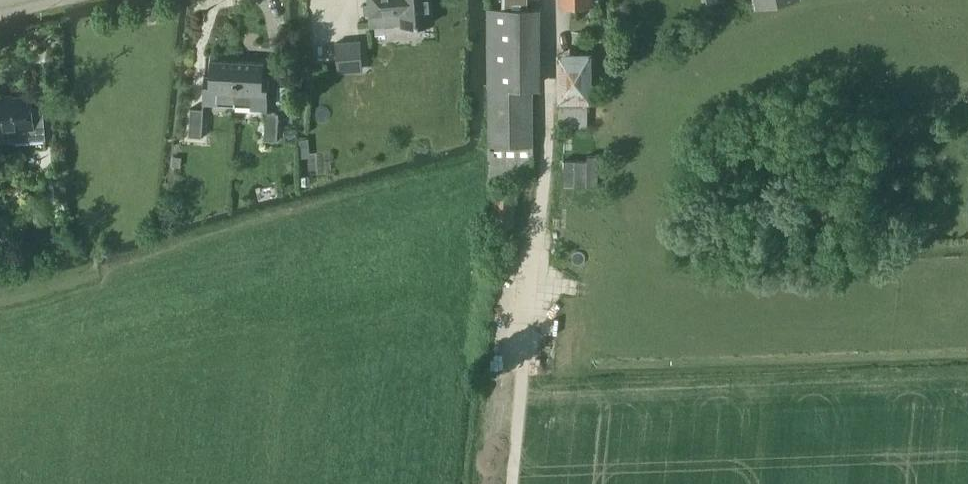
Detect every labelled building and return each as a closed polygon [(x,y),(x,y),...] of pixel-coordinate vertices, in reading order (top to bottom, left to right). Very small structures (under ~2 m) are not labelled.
[(364,3),(365,12),(370,12),(371,24),(402,21),(402,23),(407,23),(408,26),(417,25),(417,22),(434,20),(432,0),(369,0),(369,2),(364,3)] [(360,40),(336,42),(338,68),(362,66),(360,40)] [(204,72),(203,101),(234,103),(237,59),(211,57),(210,73),(204,72)] [(237,59),(234,103),(267,105),(268,76),(263,76),(264,61),(237,59)] [(533,90),(489,90),(489,143),(489,150),(489,172),(489,178),(533,178),(533,90)] [(0,98),(0,130),(15,129),(15,139),(44,136),(42,108),(32,108),(31,95),(0,98)] [(558,126),(588,126),(587,104),(558,104),(558,126)] [(188,134),(202,135),(203,107),(190,106),(188,134)] [(264,139),(277,140),(278,112),(265,111),(264,139)] [(563,159),(563,184),(598,184),(598,155),(587,155),(587,159),(563,159)] [(492,221),(513,223),(516,191),(494,189),(492,221)]
